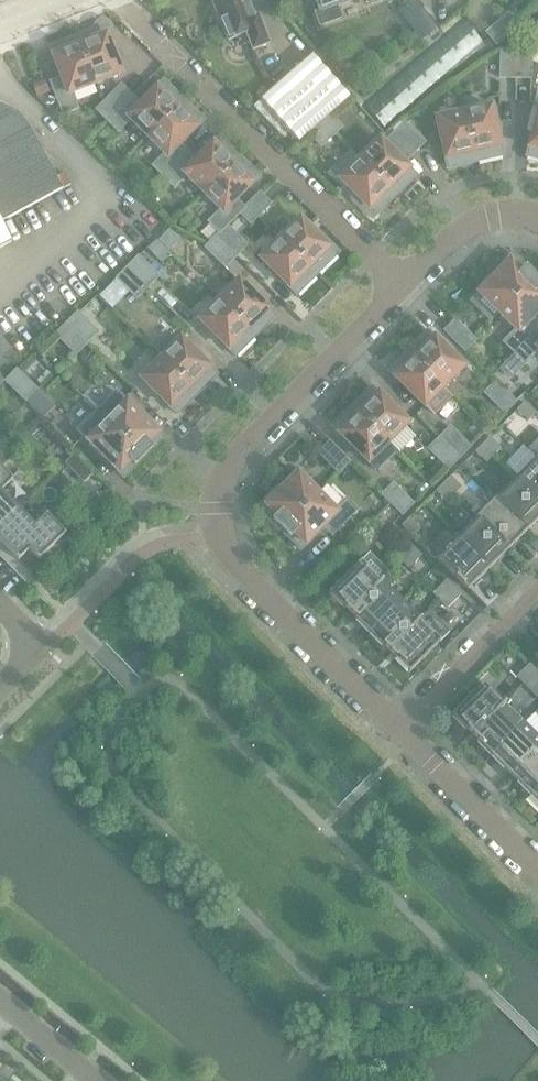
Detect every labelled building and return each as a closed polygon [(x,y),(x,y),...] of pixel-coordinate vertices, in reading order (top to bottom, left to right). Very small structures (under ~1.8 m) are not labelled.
[(257,17),(253,18),(246,0),(217,0),(216,3),(213,4),(228,41),(246,34),(252,52),(269,45),(257,17)] [(319,12),(315,13),(320,26),(342,18),(337,7),(355,0),(315,0),(319,12)] [(424,11),(415,0),(407,6),(416,17),(424,11)] [(365,106),(386,131),(485,44),(463,19),(365,106)] [(120,74),(106,37),(107,37),(109,34),(111,30),(110,27),(108,24),(105,22),(101,22),(97,23),(95,26),(94,30),(82,35),(84,38),(78,40),(77,37),(76,37),(94,84),(120,74)] [(94,84),(76,37),(49,48),(53,57),(64,84),(53,89),(63,115),(78,109),(71,93),(94,84)] [(324,47),(314,56),(323,67),(333,58),(324,47)] [(516,79),(516,50),(501,50),(500,78),(516,79)] [(531,79),(531,51),(516,50),(516,79),(531,79)] [(299,143),(349,99),(312,55),(261,100),(299,143)] [(49,94),(44,80),(32,85),(37,99),(49,94)] [(147,137),(183,101),(163,81),(156,88),(157,89),(136,109),(127,101),(107,121),(118,132),(130,120),(147,137)] [(107,121),(127,101),(116,90),(96,110),(107,121)] [(175,148),(196,128),(203,121),(183,101),(147,137),(164,154),(152,166),(163,177),(184,157),(175,148)] [(62,189),(30,129),(26,124),(22,119),(17,114),(12,111),(7,108),(0,106),(0,248),(11,242),(0,222),(62,189)] [(500,146),(493,116),(490,107),(463,113),(475,162),(502,156),(500,146)] [(475,162),(463,113),(437,119),(446,159),(445,159),(448,168),(475,162)] [(529,147),(526,156),(537,159),(537,114),(529,147)] [(321,147),(342,128),(332,116),(311,135),(321,147)] [(424,143),(405,123),(394,134),(414,154),(424,143)] [(404,164),(414,154),(394,134),(383,144),(379,140),(360,160),(395,196),(396,195),(394,192),(398,188),(400,191),(416,176),(409,169),(404,164)] [(203,193),(239,157),(219,137),(212,144),(213,145),(192,165),(184,157),(163,177),(174,188),(186,176),(203,193)] [(395,196),(360,160),(351,151),(331,171),(358,198),(356,201),(363,208),(366,206),(376,216),(395,196)] [(240,213),(231,205),(252,184),(259,177),(239,157),(203,193),(220,210),(208,222),(220,233),(227,226),(240,213)] [(251,224),(270,204),(260,193),(240,213),(251,224)] [(336,256),(326,246),(328,243),(320,236),(318,238),(300,220),(280,239),(316,275),(336,256)] [(227,226),(220,233),(216,237),(236,257),(247,246),(227,226)] [(170,252),(180,241),(168,230),(158,240),(170,252)] [(236,257),(216,237),(205,248),(225,268),(236,257)] [(316,275),(280,239),(261,259),(290,288),(289,288),(296,295),(316,275)] [(170,252),(158,240),(148,249),(162,264),(172,254),(170,252)] [(158,277),(153,272),(139,257),(132,263),(127,268),(147,288),(158,277)] [(498,313),(534,277),(514,258),(504,268),(502,265),(495,273),(497,275),(479,294),(498,313)] [(147,288),(127,268),(117,279),(137,298),(147,288)] [(537,312),(537,281),(534,277),(498,313),(515,330),(503,343),(514,353),(536,331),(536,330),(534,332),(526,325),(537,312)] [(268,310),(246,288),(238,281),(219,300),(255,336),(275,317),(268,310)] [(105,303),(97,295),(88,303),(93,309),(100,309),(105,303)] [(255,336),(219,300),(199,320),(228,349),(228,350),(235,356),(255,336)] [(98,332),(78,313),(67,324),(87,344),(98,332)] [(475,340),(455,320),(444,331),(464,351),(475,340)] [(87,344),(67,324),(56,335),(76,355),(87,344)] [(463,367),(435,339),(435,338),(428,331),(408,351),(444,387),(463,367)] [(536,331),(514,353),(525,364),(537,351),(537,333),(536,331)] [(209,368),(188,347),(180,339),(175,345),(167,338),(155,350),(163,357),(161,359),(196,395),(216,375),(210,368),(209,368)] [(452,395),(444,387),(408,351),(388,371),(395,378),(396,378),(424,407),(426,405),(435,413),(452,395)] [(196,395),(161,359),(141,378),(170,407),(170,408),(177,415),(196,395)] [(490,377),(499,369),(491,362),(483,370),(490,377)] [(37,390),(17,370),(7,381),(26,401),(37,390)] [(26,401),(20,395),(6,381),(0,387),(0,397),(16,412),(25,403),(26,402),(26,401)] [(515,402),(495,382),(485,393),(505,413),(515,402)] [(407,423),(379,394),(372,387),(352,407),(388,443),(407,423)] [(158,433),(116,391),(96,412),(143,458),(163,438),(158,433)] [(535,414),(524,403),(516,410),(528,421),(535,414)] [(388,443),(352,407),(332,427),(339,434),(376,470),(396,451),(388,443)] [(143,458),(96,412),(77,431),(119,472),(118,472),(123,477),(143,458)] [(470,447),(450,427),(439,438),(459,458),(470,447)] [(501,448),(490,437),(482,445),(493,456),(501,448)] [(459,458),(439,438),(428,449),(448,469),(459,458)] [(349,462),(329,442),(318,453),(338,473),(349,462)] [(493,456),(482,445),(475,452),(486,463),(493,456)] [(0,460),(0,467),(1,468),(11,458),(6,454),(0,460)] [(92,475),(73,455),(64,464),(82,484),(92,475)] [(536,458),(516,478),(537,500),(537,461),(536,458)] [(20,510),(1,491),(13,480),(1,468),(0,467),(0,529),(20,510)] [(281,530),(317,494),(297,475),(279,493),(277,491),(269,498),(272,500),(262,511),(281,530)] [(462,488),(450,476),(443,484),(454,495),(462,488)] [(516,478),(496,498),(528,530),(537,520),(537,500),(516,478)] [(413,504),(393,484),(382,495),(402,515),(413,504)] [(454,495),(443,484),(436,491),(447,502),(454,495)] [(306,545),(328,522),(337,530),(357,510),(346,499),(334,511),(317,494),(281,530),(301,550),(306,545)] [(528,530),(496,498),(477,517),(508,549),(528,530)] [(0,529),(0,542),(18,561),(29,550),(38,560),(65,534),(46,514),(34,526),(20,510),(0,529)] [(508,549),(477,517),(456,537),(488,569),(508,549)] [(420,529),(409,518),(401,526),(412,537),(420,529)] [(488,569),(456,537),(436,558),(456,578),(455,579),(463,586),(468,590),(488,569)] [(401,562),(414,548),(407,541),(393,554),(401,562)] [(408,569),(422,555),(414,548),(401,562),(408,569)] [(350,613),(382,581),(381,581),(361,562),(329,593),(343,608),(344,607),(350,613)] [(440,601),(454,587),(446,580),(433,594),(440,601)] [(369,633),(401,601),(382,583),(383,582),(382,581),(350,613),(356,618),(355,619),(369,633)] [(448,608),(461,595),(454,587),(440,601),(448,608)] [(389,652),(421,620),(420,619),(419,620),(401,601),(369,633),(383,647),(384,646),(389,652)] [(409,673),(440,641),(421,621),(421,620),(389,652),(395,658),(394,659),(409,673)] [(523,684),(537,671),(530,663),(516,677),(523,684)] [(537,685),(537,672),(537,671),(523,684),(531,692),(537,685)] [(473,735),(504,704),(504,703),(503,704),(483,684),(451,716),(466,730),(467,729),(473,735)] [(491,756),(523,724),(504,705),(505,705),(504,704),(473,735),(478,741),(477,742),(491,756)] [(537,748),(537,739),(523,724),(491,756),(511,775),(537,748)] [(537,787),(537,748),(511,775),(530,795),(537,787)]
